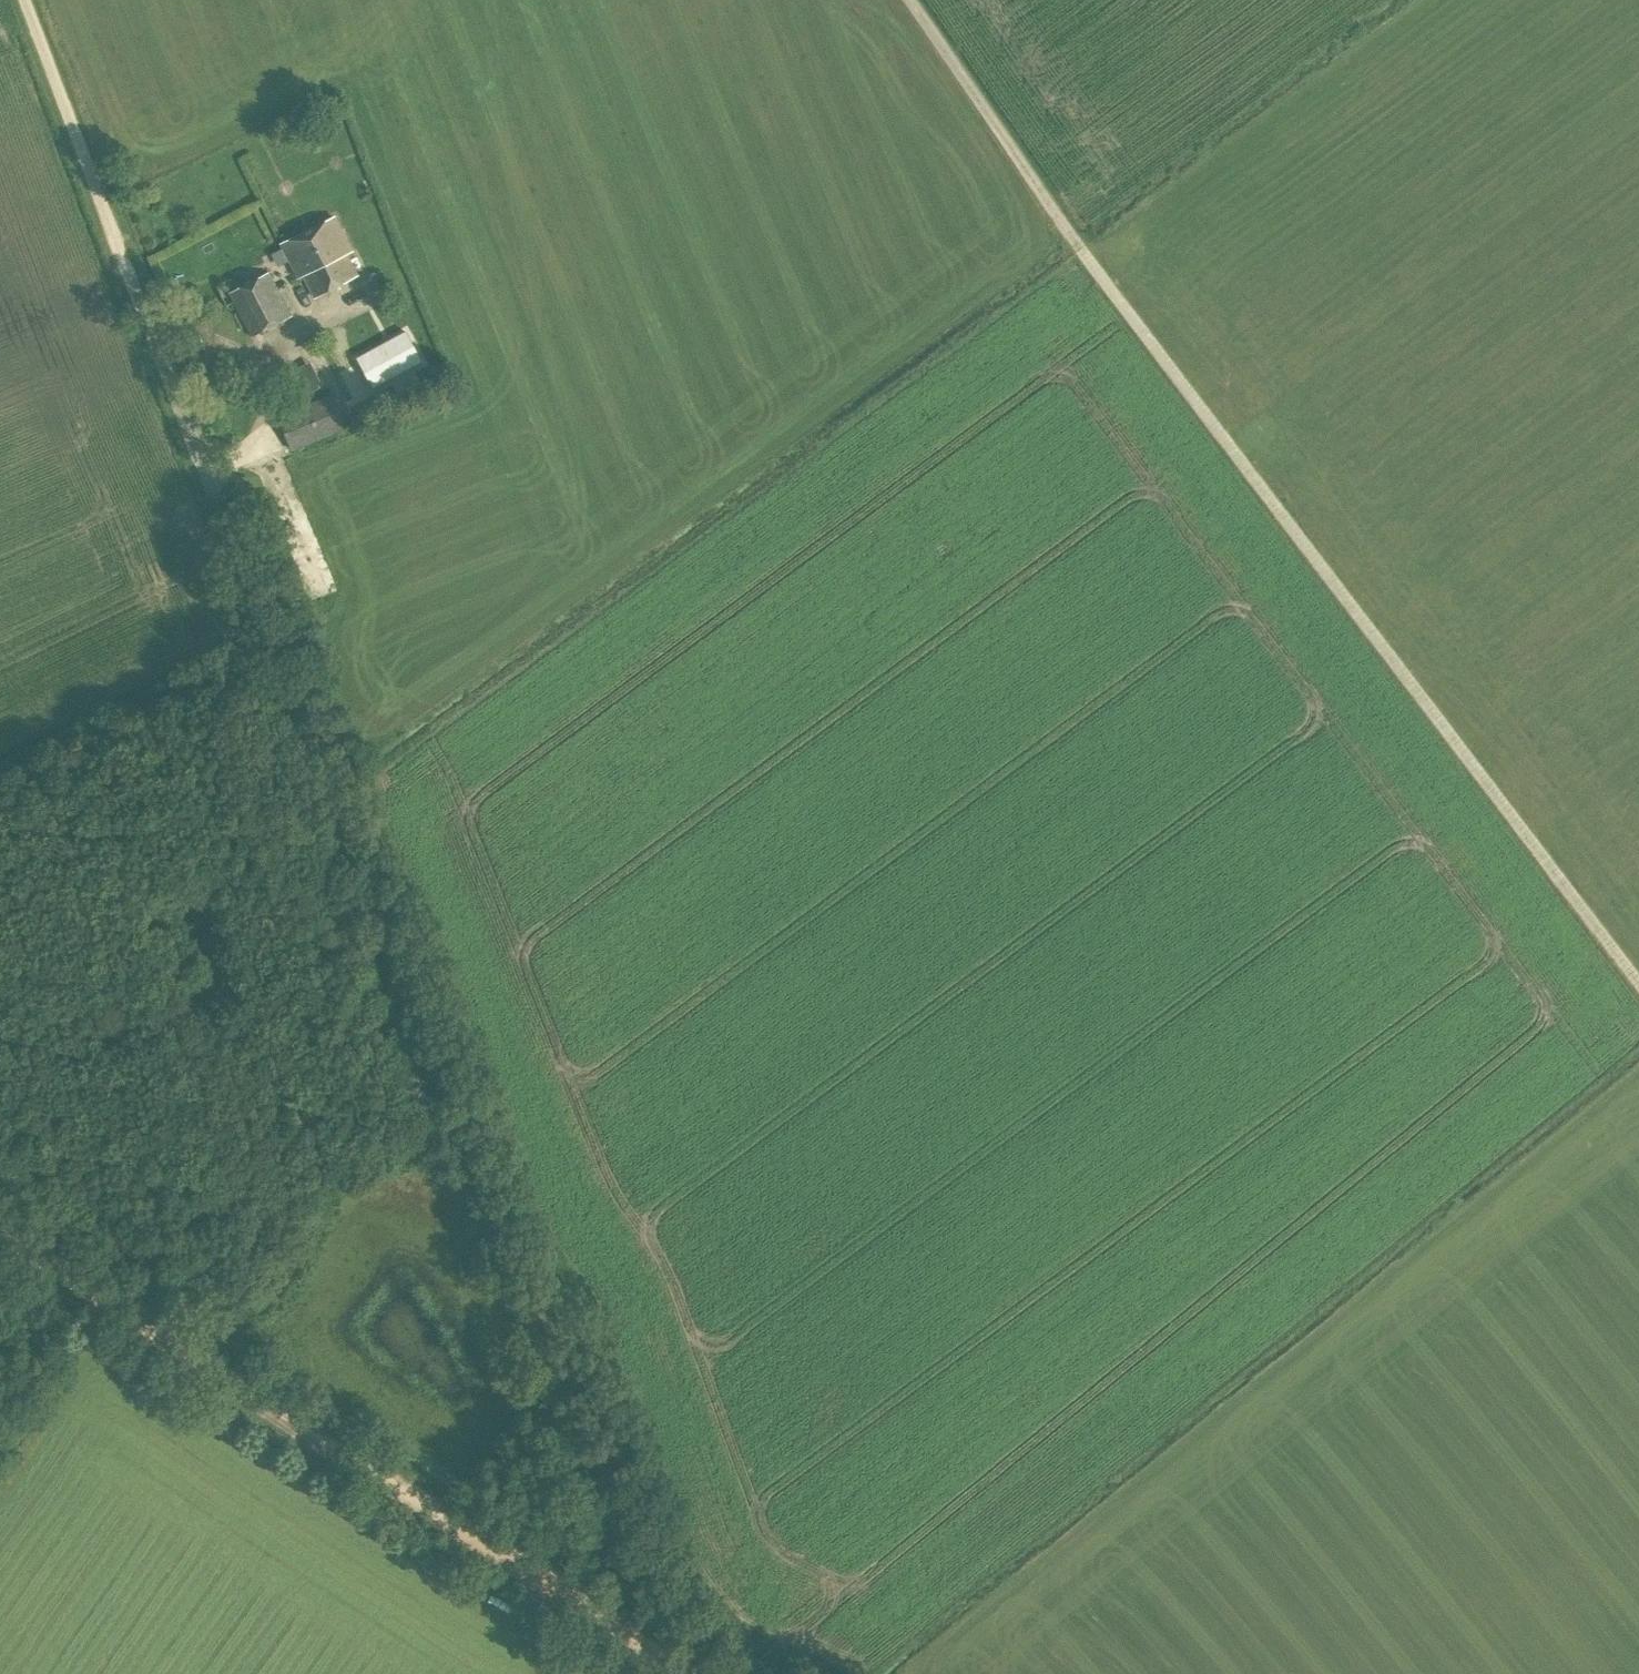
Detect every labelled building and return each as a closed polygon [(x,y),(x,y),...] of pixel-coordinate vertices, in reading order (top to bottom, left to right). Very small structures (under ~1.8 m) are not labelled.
[(282,244),(283,247),(271,253),(278,268),(291,261),(299,277),(305,274),(316,297),(357,276),(328,221),(282,244)] [(252,336),(292,316),(269,273),(229,293),(252,336)] [(426,340),(364,367),(375,392),(437,365),(426,340)] [(309,393),(328,383),(317,359),(298,368),(309,393)] [(291,450),(347,428),(333,393),(278,415),(291,450)]
